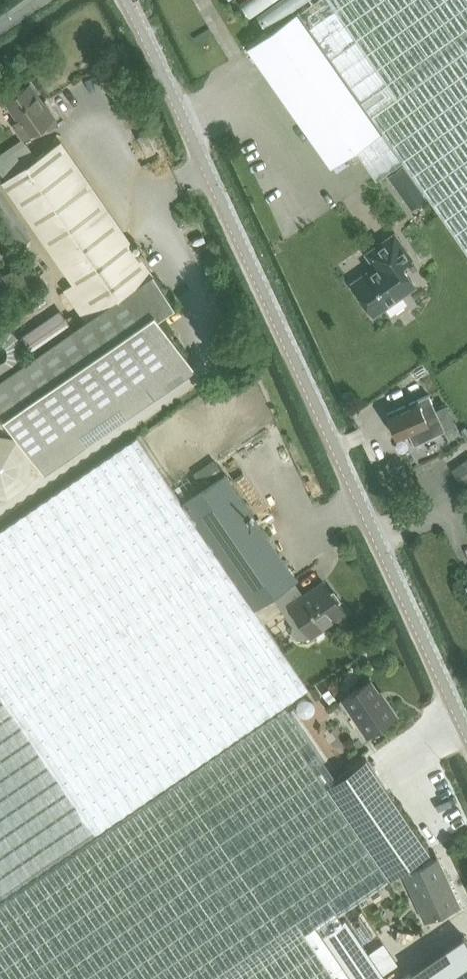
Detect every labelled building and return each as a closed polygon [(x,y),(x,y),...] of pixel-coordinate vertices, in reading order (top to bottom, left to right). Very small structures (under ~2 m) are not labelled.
[(248,46),(332,165),(356,148),(377,178),(403,160),(466,250),(466,0),(314,0),(248,46)] [(104,61),(98,65),(103,73),(109,70),(104,61)] [(31,84),(7,100),(20,120),(14,124),(23,138),(53,117),(31,84)] [(147,132),(138,136),(147,155),(156,150),(147,132)] [(62,141),(3,182),(73,283),(65,289),(86,320),(0,380),(0,411),(36,464),(40,461),(46,471),(131,413),(123,402),(187,357),(159,316),(175,305),(154,274),(142,257),(139,258),(130,246),(133,243),(62,141)] [(389,175),(394,183),(409,173),(403,165),(389,175)] [(378,266),(353,283),(374,313),(387,304),(391,304),(398,299),(399,295),(415,284),(401,264),(411,257),(395,235),(369,253),(378,266)] [(1,276),(17,298),(39,282),(23,260),(1,276)] [(0,291),(0,313),(18,301),(8,286),(0,291)] [(429,393),(387,413),(399,437),(409,432),(414,443),(445,429),(429,393)] [(309,687),(255,608),(272,596),(294,581),(293,581),(296,579),(225,474),(183,502),(137,436),(0,529),(0,897),(309,687)] [(194,472),(204,487),(224,473),(214,458),(194,472)] [(466,482),(466,458),(452,468),(464,485),(466,482)] [(303,594),(294,581),(272,596),(292,625),(291,631),(296,637),(302,638),(302,639),(312,633),(312,634),(344,612),(322,580),(303,594)] [(381,693),(379,694),(371,682),(345,699),(367,732),(395,714),(381,693)] [(329,687),(322,692),(329,702),(336,697),(329,687)] [(346,918),(344,920),(338,913),(391,878),(431,851),(366,758),(337,778),(289,706),(0,902),(0,978),(388,978),(346,918)] [(437,858),(405,873),(426,919),(458,905),(437,858)] [(411,972),(416,978),(466,978),(466,940),(464,935),(411,972)]
